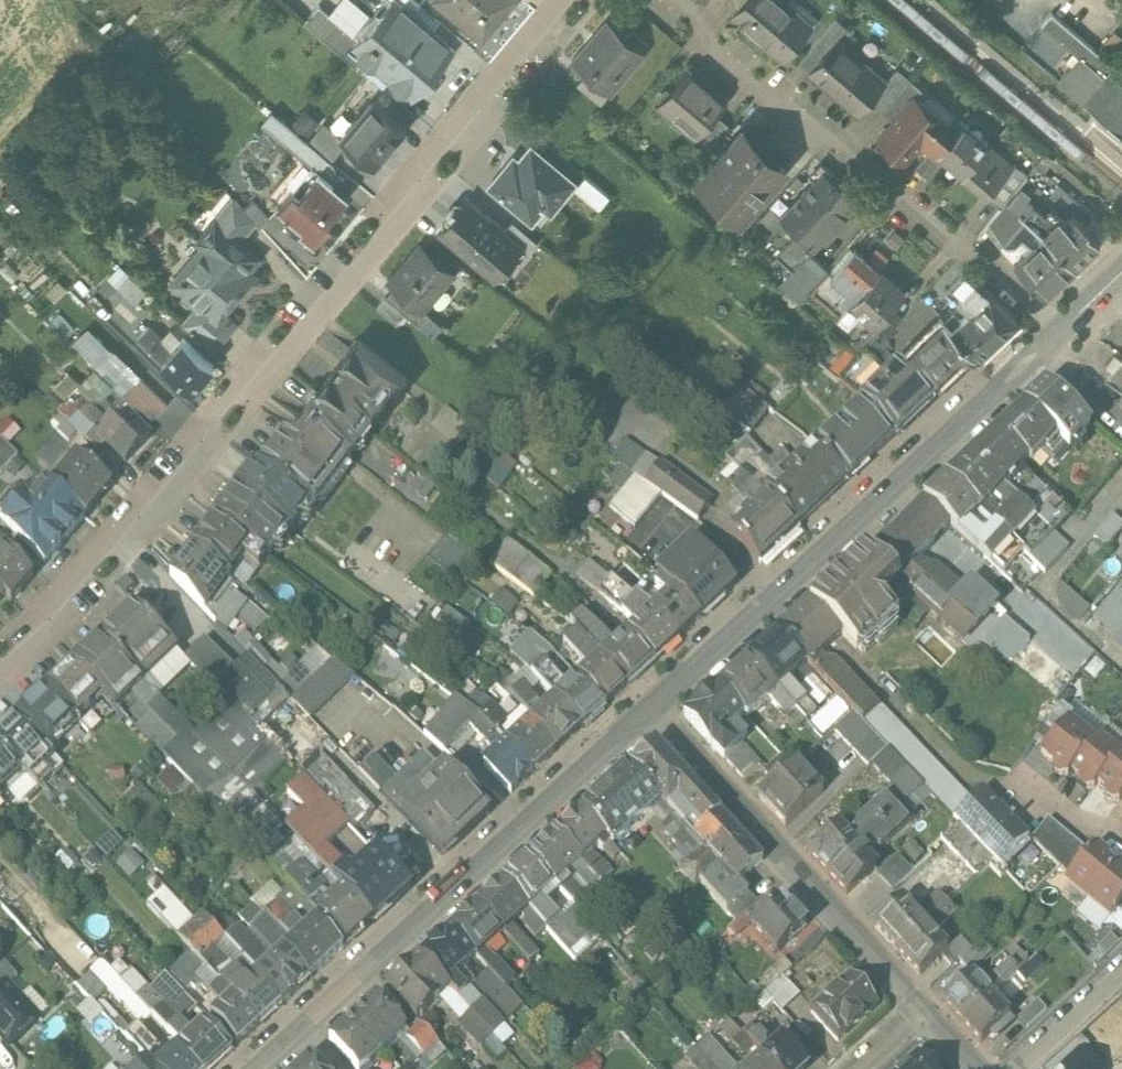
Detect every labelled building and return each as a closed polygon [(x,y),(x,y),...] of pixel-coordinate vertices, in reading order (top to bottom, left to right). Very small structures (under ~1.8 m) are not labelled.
[(410,0),(384,0),(384,1),(396,11),(397,10),(407,19),(408,17),(417,6),(410,0)] [(433,1),(479,39),(512,0),(434,0),(433,1)] [(733,15),(783,58),(808,29),(783,7),(786,3),(783,0),(746,0),(733,15)] [(359,55),(358,56),(369,65),(368,65),(411,101),(436,73),(429,67),(445,48),(408,17),(407,19),(397,10),(396,11),(359,55)] [(1052,12),(1043,24),(1094,68),(1073,93),(1121,135),(1121,72),(1120,71),(1052,12)] [(836,17),(816,41),(826,49),(834,40),(834,41),(847,26),(836,17)] [(607,20),(571,63),(584,74),(608,94),(610,91),(603,86),(635,48),(642,53),(644,50),(607,20)] [(352,39),(334,23),(320,39),(361,74),(368,65),(369,65),(358,56),(359,55),(348,44),(352,39)] [(1113,33),(1099,50),(1117,65),(1121,59),(1121,40),(1113,33)] [(834,41),(834,40),(826,49),(824,53),(823,52),(821,55),(808,71),(858,114),(870,101),(887,80),(886,79),(860,57),(857,60),(834,41)] [(816,41),(798,62),(808,71),(821,55),(823,52),(824,53),(826,49),(816,41)] [(727,101),(686,66),(667,88),(670,91),(657,105),(659,107),(663,102),(674,112),(675,110),(699,130),(701,132),(717,113),(727,101)] [(887,80),(870,101),(881,111),(911,80),(911,79),(897,67),(886,79),(887,80)] [(608,94),(584,74),(577,83),(600,103),(608,94)] [(911,80),(881,111),(892,120),(909,101),(911,102),(921,89),(911,79),(911,80)] [(340,139),(339,140),(345,145),(372,167),(405,128),(371,101),(340,139)] [(892,120),(877,138),(902,160),(919,140),(931,151),(932,149),(946,133),(911,102),(909,101),(892,120)] [(717,113),(701,132),(699,130),(692,139),(707,152),(730,124),(717,113)] [(988,145),(958,120),(946,133),(932,149),(939,155),(954,167),(947,175),(956,183),(963,175),(977,159),(976,159),(987,146),(988,145)] [(340,139),(324,126),(308,144),(330,163),(345,145),(339,140),(340,139)] [(740,132),(701,179),(744,215),(783,168),(740,132)] [(308,144),(297,135),(285,148),(316,174),(317,174),(319,176),(330,163),(308,144)] [(987,146),(976,159),(977,159),(963,175),(988,196),(1013,167),(987,146)] [(931,151),(915,169),(926,177),(937,164),(939,155),(932,149),(931,151)] [(530,151),(509,176),(506,173),(504,172),(502,173),(492,185),(531,218),(543,204),(539,201),(547,191),(558,199),(570,184),(530,151)] [(1057,183),(1035,165),(1027,176),(1037,184),(1049,195),(1071,213),(1086,225),(1094,216),(1057,183)] [(823,172),(801,194),(817,210),(839,189),(823,172)] [(319,176),(317,174),(316,174),(298,197),(291,191),(277,208),(302,229),(298,233),(311,244),(329,223),(325,219),(344,197),(319,176)] [(607,195),(584,176),(574,187),(597,207),(607,195)] [(1027,176),(1007,200),(1029,218),(1052,237),(1076,265),(1100,243),(1087,229),(1088,227),(1086,225),(1071,213),(1061,225),(1027,193),(1030,189),(1032,190),(1037,184),(1027,176)] [(839,189),(817,210),(834,226),(855,205),(839,189)] [(817,210),(801,194),(780,215),(797,231),(817,210)] [(466,200),(440,230),(493,275),(517,247),(519,245),(503,231),(466,200)] [(1007,200),(989,222),(1005,240),(1006,240),(1029,218),(1007,200)] [(269,219),(253,201),(243,211),(254,223),(259,228),(269,219)] [(243,211),(235,202),(224,215),(245,234),(254,223),(243,211)] [(817,210),(797,231),(813,247),(834,226),(817,210)] [(224,215),(199,243),(205,248),(181,276),(182,294),(185,294),(185,298),(188,300),(192,300),(196,304),(197,312),(194,316),(202,322),(215,307),(222,313),(223,312),(253,278),(246,271),(257,259),(237,242),(245,234),(224,215)] [(1029,218),(1006,240),(1005,240),(1000,245),(1044,294),(1076,265),(1052,237),(1029,218)] [(537,242),(512,221),(503,231),(519,245),(517,247),(526,255),(537,242)] [(797,231),(774,253),(790,269),(809,251),(813,247),(797,231)] [(449,273),(420,247),(390,283),(404,294),(405,293),(417,304),(425,294),(427,295),(429,295),(431,295),(449,273)] [(854,248),(831,274),(847,289),(855,296),(879,269),(854,248)] [(809,251),(790,269),(777,283),(798,301),(809,289),(817,280),(827,269),(809,251)] [(983,287),(952,262),(943,271),(955,281),(946,291),(958,301),(962,296),(970,302),(983,287)] [(855,296),(849,303),(857,310),(874,325),(904,291),(879,269),(855,296)] [(829,291),(817,280),(809,289),(822,300),(829,291)] [(983,287),(970,302),(976,307),(961,322),(953,313),(945,321),(979,358),(1019,319),(983,287)] [(822,300),(809,289),(798,301),(797,302),(835,335),(857,310),(849,303),(839,315),(831,308),(822,300)] [(847,289),(840,297),(836,293),(832,298),(836,302),(831,308),(839,315),(849,303),(855,296),(847,289)] [(417,304),(405,293),(404,294),(395,304),(405,313),(419,325),(429,314),(417,304)] [(395,304),(385,296),(376,306),(396,323),(405,313),(395,304)] [(215,307),(202,322),(194,316),(183,327),(209,352),(236,324),(223,312),(222,313),(215,307)] [(939,316),(903,351),(907,355),(897,365),(935,398),(936,399),(979,358),(945,321),(939,316)] [(158,337),(142,322),(139,325),(144,330),(137,336),(162,362),(171,351),(157,338),(158,337)] [(213,364),(183,338),(171,351),(162,362),(193,388),(213,364)] [(357,339),(339,363),(341,364),(336,370),(334,369),(317,391),(317,392),(366,430),(407,378),(357,339)] [(935,398),(897,365),(874,344),(838,384),(862,404),(894,438),(935,398)] [(91,401),(108,382),(119,391),(131,378),(101,351),(72,384),(91,401)] [(1105,365),(1113,371),(1121,361),(1121,359),(1115,353),(1105,365)] [(118,394),(168,439),(194,411),(183,401),(175,410),(136,374),(118,394)] [(744,392),(731,383),(713,407),(750,434),(767,410),(759,403),(744,392)] [(764,395),(750,384),(744,392),(759,403),(764,395)] [(1060,399),(1047,388),(1025,409),(1069,449),(1069,450),(1090,426),(1076,414),(1077,413),(1061,398),(1060,399)] [(366,430),(317,392),(298,417),(346,454),(350,457),(369,433),(366,430)] [(77,397),(67,406),(65,404),(63,406),(63,407),(56,414),(82,439),(93,428),(76,411),(84,403),(77,397)] [(862,404),(814,448),(846,483),(894,438),(862,404)] [(151,435),(122,408),(96,433),(124,462),(151,435)] [(1025,409),(970,460),(1001,488),(1034,518),(1051,500),(1017,469),(1025,461),(1029,465),(1041,451),(1053,462),(1057,462),(1069,449),(1025,409)] [(346,454),(301,420),(292,431),(338,465),(346,454)] [(289,429),(259,467),(309,504),(316,509),(345,471),(338,465),(292,431),(289,429)] [(0,438),(0,472),(17,455),(0,438)] [(767,463),(745,439),(724,458),(744,472),(753,479),(765,492),(793,465),(780,451),(767,463)] [(793,465),(765,492),(797,527),(846,483),(814,448),(813,447),(793,465)] [(110,485),(76,456),(50,487),(84,516),(110,485)] [(710,502),(646,456),(632,476),(697,521),(710,502)] [(970,460),(947,482),(980,511),(994,496),(1001,488),(970,460)] [(249,471),(236,488),(282,522),(290,529),(309,504),(259,467),(254,475),(249,471)] [(753,479),(744,472),(730,485),(743,499),(733,508),(737,512),(733,516),(740,524),(730,533),(759,564),(797,527),(765,492),(753,479)] [(980,511),(947,482),(929,499),(925,503),(949,526),(984,558),(992,564),(1013,542),(996,526),(990,532),(986,529),(980,535),(968,524),(980,511)] [(30,504),(17,493),(0,513),(0,517),(45,562),(52,553),(53,554),(61,545),(60,544),(66,537),(66,538),(74,529),(73,529),(84,516),(50,487),(46,485),(30,504)] [(282,522),(236,488),(215,516),(268,556),(279,541),(272,536),(282,522)] [(1034,518),(1001,488),(994,496),(995,501),(1005,509),(1001,512),(1005,516),(996,526),(1013,542),(1021,550),(1043,526),(1034,518)] [(1069,514),(1051,500),(1034,518),(1043,526),(1051,534),(1052,533),(1069,514)] [(936,570),(913,564),(949,526),(925,503),(872,558),(873,558),(914,596),(962,640),(996,604),(972,582),(962,593),(936,570)] [(1093,537),(1107,547),(1121,529),(1121,523),(1112,514),(1093,537)] [(215,516),(193,545),(228,573),(243,554),(260,567),(268,556),(215,516)] [(1051,534),(1043,526),(1021,550),(1045,573),(1068,548),(1052,533),(1051,534)] [(485,562),(534,596),(551,571),(502,538),(485,562)] [(735,586),(693,541),(658,574),(663,580),(700,619),(735,586)] [(228,573),(193,545),(171,575),(205,611),(231,576),(228,573)] [(5,549),(0,555),(0,589),(5,595),(11,601),(33,576),(5,549)] [(914,596),(873,558),(872,558),(865,550),(838,575),(870,608),(874,604),(888,590),(898,600),(899,599),(906,605),(914,596)] [(992,564),(984,558),(976,568),(1002,591),(1010,581),(1002,574),(992,564)] [(631,596),(589,563),(576,578),(627,618),(641,604),(631,596)] [(1031,580),(1012,563),(1002,574),(1010,581),(1020,591),(1031,580)] [(1100,599),(1108,605),(1121,588),(1121,574),(1100,599)] [(870,608),(838,575),(802,610),(835,642),(841,635),(858,652),(869,641),(873,645),(897,620),(887,605),(874,604),(870,608)] [(651,576),(631,596),(641,604),(652,613),(666,599),(655,587),(659,583),(651,576)] [(700,619),(663,580),(659,583),(655,587),(666,599),(652,613),(678,640),(700,619)] [(1100,599),(1088,613),(1102,625),(1115,611),(1108,605),(1100,599)] [(601,616),(593,608),(584,601),(578,608),(594,623),(601,616)] [(652,613),(641,604),(627,618),(636,628),(625,638),(651,665),(678,640),(652,613)] [(176,649),(133,605),(115,622),(118,624),(103,638),(100,636),(99,637),(137,677),(142,682),(176,649)] [(468,624),(448,608),(438,621),(459,636),(468,624)] [(835,642),(802,610),(778,633),(806,663),(828,686),(843,671),(836,664),(822,663),(818,659),(835,642)] [(1073,677),(1009,627),(995,646),(1048,688),(1044,694),(1055,703),(1073,677)] [(605,643),(594,630),(584,639),(595,652),(605,643)] [(549,648),(531,633),(509,653),(527,669),(533,675),(545,663),(546,663),(556,654),(549,648)] [(778,633),(749,660),(782,695),(789,689),(784,684),(806,663),(778,633)] [(99,637),(72,663),(103,695),(111,702),(126,688),(137,677),(99,637)] [(625,638),(612,651),(605,643),(595,652),(627,687),(651,665),(625,638)] [(206,641),(187,660),(214,687),(215,686),(233,668),(206,641)] [(627,687),(595,652),(582,664),(589,672),(581,680),(580,681),(605,708),(627,687)] [(226,698),(218,713),(195,735),(190,729),(178,741),(162,755),(291,889),(309,908),(315,902),(324,893),(300,868),(311,856),(287,831),(251,794),(286,760),(258,731),(291,699),(248,655),(233,668),(215,686),(226,698)] [(333,659),(291,699),(309,719),(354,675),(333,659)] [(719,687),(745,715),(744,716),(746,718),(770,696),(775,701),(782,695),(749,660),(719,687)] [(103,695),(72,663),(48,687),(77,718),(78,720),(103,695)] [(580,678),(568,688),(546,663),(545,663),(533,675),(556,700),(555,701),(582,730),(605,708),(580,681),(581,680),(580,678)] [(903,734),(843,671),(828,686),(853,712),(889,749),(955,817),(969,803),(931,763),(928,766),(900,737),(903,734)] [(190,729),(155,694),(154,695),(142,682),(137,677),(126,688),(178,741),(190,729)] [(533,699),(517,682),(513,685),(516,689),(509,695),(522,709),(533,699)] [(745,715),(719,687),(719,686),(685,717),(711,746),(725,733),(744,716),(745,715)] [(48,687),(17,717),(45,747),(77,718),(48,687)] [(806,702),(792,687),(789,689),(782,695),(796,710),(806,702)] [(796,710),(782,695),(775,701),(773,704),(787,719),(796,710)] [(555,701),(533,721),(560,750),(582,730),(555,701)] [(510,723),(493,704),(480,716),(483,719),(497,734),(510,723)] [(889,749),(853,712),(833,730),(869,767),(889,749)] [(17,717),(0,732),(0,749),(21,771),(39,790),(53,776),(43,765),(53,755),(45,747),(17,717)] [(483,719),(471,730),(485,745),(487,743),(497,734),(483,719)] [(533,721),(507,745),(534,774),(560,750),(533,721)] [(1068,722),(1043,753),(1056,764),(1055,770),(1061,774),(1068,774),(1072,769),(1093,742),(1068,722)] [(756,769),(736,747),(737,746),(725,733),(711,746),(743,781),(756,769)] [(507,745),(497,734),(487,743),(497,754),(484,765),(512,795),(534,774),(507,745)] [(1093,742),(1072,769),(1080,776),(1081,782),(1087,787),(1094,787),(1098,782),(1119,755),(1097,737),(1093,742)] [(387,746),(378,755),(395,772),(404,763),(387,746)] [(720,815),(658,748),(652,747),(631,766),(660,798),(675,815),(696,837),(720,815)] [(21,771),(0,749),(0,790),(21,771)] [(1098,782),(1107,789),(1106,795),(1113,800),(1119,800),(1121,796),(1121,751),(1119,755),(1098,782)] [(423,754),(382,794),(401,814),(442,773),(423,754)] [(795,764),(758,797),(785,827),(822,794),(795,764)] [(631,766),(582,811),(607,838),(611,843),(660,798),(631,766)] [(442,773),(401,814),(442,857),(487,814),(464,790),(462,792),(443,773),(442,773)] [(1029,838),(983,791),(973,800),(969,803),(955,817),(1001,866),(1029,838)] [(323,796),(287,831),(311,856),(335,881),(345,891),(346,891),(357,880),(317,840),(335,823),(341,829),(347,822),(323,796)] [(886,798),(857,824),(857,828),(852,832),(857,837),(853,841),(858,847),(897,811),(886,798)] [(607,838),(582,811),(556,834),(581,862),(593,851),(607,838)] [(897,811),(858,847),(863,852),(867,848),(871,853),(876,849),(881,850),(909,824),(897,811)] [(696,837),(675,815),(664,825),(664,832),(679,849),(676,852),(685,862),(671,875),(682,887),(689,880),(696,887),(720,865),(721,865),(696,837)] [(761,861),(720,815),(696,837),(721,865),(720,865),(737,884),(761,861)] [(1060,827),(1049,818),(1032,839),(1042,849),(1060,827)] [(839,825),(809,853),(828,874),(858,847),(853,841),(839,825)] [(1060,827),(1042,849),(1052,858),(1070,836),(1060,827)] [(581,862),(556,834),(530,858),(555,886),(568,874),(573,869),(581,862)] [(1070,836),(1052,858),(1061,868),(1081,844),(1070,836)] [(910,840),(895,855),(911,870),(926,855),(910,840)] [(1081,844),(1061,868),(1060,868),(1070,877),(1090,852),(1081,844)] [(858,847),(828,874),(847,894),(877,867),(863,852),(858,847)] [(1070,877),(1066,881),(1088,899),(1115,867),(1106,860),(1106,854),(1099,849),(1093,849),(1070,877)] [(593,851),(581,862),(601,884),(613,874),(610,871),(614,867),(610,863),(606,866),(593,851)] [(897,856),(877,874),(892,890),(912,873),(897,856)] [(357,880),(346,891),(375,921),(409,889),(381,858),(357,880)] [(555,886),(530,858),(504,882),(529,909),(537,902),(555,886)] [(601,884),(581,862),(573,869),(577,874),(576,875),(592,893),(601,884)] [(1088,899),(1110,918),(1117,909),(1121,904),(1121,868),(1121,867),(1115,867),(1088,899)] [(601,911),(568,874),(555,886),(573,906),(582,916),(584,918),(592,911),(596,916),(601,911)] [(375,921),(346,891),(345,891),(335,881),(327,889),(337,898),(324,911),(315,902),(309,908),(347,947),(375,921)] [(529,909),(504,882),(478,905),(503,933),(512,924),(529,909)] [(141,902),(167,929),(185,912),(159,885),(141,902)] [(291,889),(277,904),(300,927),(303,934),(293,943),(320,971),(347,947),(309,908),(291,889)] [(940,896),(923,910),(931,919),(947,904),(940,896)] [(782,899),(753,925),(778,953),(807,926),(782,899)] [(903,900),(875,925),(896,949),(925,924),(903,900)] [(567,929),(543,903),(540,906),(537,902),(529,909),(552,936),(559,930),(563,933),(567,929)] [(255,904),(241,919),(251,929),(265,915),(255,904)] [(277,904),(265,915),(293,943),(303,934),(300,927),(277,904)] [(947,904),(931,919),(939,929),(956,914),(947,904)] [(503,933),(478,905),(451,929),(476,957),(486,948),(503,933)] [(573,906),(564,914),(573,924),(582,916),(573,906)] [(203,916),(179,939),(208,969),(222,956),(215,948),(225,939),(203,916)] [(271,963),(234,924),(229,929),(232,933),(225,939),(258,974),(285,1003),(320,971),(293,943),(271,963)] [(542,958),(512,924),(503,933),(530,963),(534,959),(537,962),(542,958)] [(925,924),(896,949),(920,975),(947,950),(925,924)] [(451,929),(421,957),(446,985),(456,975),(476,957),(451,929)] [(25,930),(15,939),(22,946),(32,937),(25,930)] [(32,937),(22,946),(29,954),(39,945),(32,937)] [(980,940),(971,948),(971,949),(959,961),(968,972),(991,951),(980,940)] [(519,984),(486,948),(476,957),(492,974),(505,989),(510,985),(513,989),(519,984)] [(106,964),(98,956),(74,983),(87,995),(73,1010),(90,1025),(103,1009),(92,999),(101,989),(121,1006),(144,981),(114,955),(106,964)] [(285,1003),(258,974),(248,984),(222,956),(208,969),(233,997),(260,1026),(285,1003)] [(421,957),(387,988),(417,1020),(450,990),(446,985),(421,957)] [(0,967),(0,992),(7,985),(17,976),(5,962),(0,967)] [(1006,965),(992,977),(1001,987),(1015,975),(1006,965)] [(233,997),(208,969),(201,976),(197,973),(193,977),(216,1002),(225,1005),(233,997)] [(492,974),(477,988),(490,1003),(505,989),(492,974)] [(186,975),(175,986),(182,993),(193,983),(186,975)] [(502,1026),(456,975),(446,985),(472,1014),(491,1035),(502,1026)] [(850,975),(811,1010),(838,1040),(877,1005),(850,975)] [(967,980),(963,975),(952,985),(956,990),(944,1001),(963,1022),(991,996),(972,975),(967,980)] [(1015,975),(1001,987),(1012,999),(1025,987),(1015,975)] [(10,1047),(36,1023),(21,1006),(21,1001),(7,985),(0,992),(0,1036),(10,1047)] [(175,986),(166,994),(173,1001),(177,997),(181,1001),(186,997),(182,993),(175,986)] [(991,996),(963,1022),(981,1043),(994,1031),(999,1036),(1015,1022),(991,996)] [(260,1026),(233,997),(225,1005),(212,1017),(239,1046),(260,1026)] [(377,997),(353,1019),(383,1050),(406,1028),(377,997)] [(182,1021),(161,998),(156,1003),(160,1007),(153,1014),(182,1044),(191,1036),(187,1030),(180,1022),(182,1021)] [(515,999),(499,1013),(507,1021),(523,1007),(515,999)] [(491,1035),(472,1014),(460,1025),(479,1046),(491,1035)] [(162,1052),(136,1024),(132,1028),(135,1031),(132,1033),(119,1019),(114,1024),(150,1063),(162,1052)] [(353,1019),(330,1040),(357,1068),(362,1068),(383,1050),(353,1019)] [(204,1024),(191,1036),(182,1044),(205,1068),(213,1068),(231,1053),(204,1024)] [(421,1024),(406,1038),(424,1057),(439,1043),(421,1024)] [(763,1039),(751,1025),(742,1034),(754,1047),(763,1039)] [(742,1034),(733,1042),(745,1056),(754,1047),(742,1034)] [(1080,1056),(1090,1047),(1080,1035),(1043,1068),(1063,1068),(1079,1054),(1080,1056)] [(707,1038),(696,1048),(715,1068),(735,1068),(707,1038)] [(784,1038),(763,1057),(774,1068),(806,1068),(809,1066),(798,1054),(802,1050),(793,1040),(789,1044),(784,1038)] [(156,1068),(205,1068),(182,1044),(156,1068)] [(696,1048),(685,1058),(695,1068),(715,1068),(696,1048)] [(903,1068),(935,1068),(921,1053),(903,1068)] [(1079,1054),(1063,1068),(1093,1068),(1080,1056),(1079,1054)] [(763,1057),(750,1068),(774,1068),(763,1057)] [(311,1058),(299,1068),(321,1068),(311,1058)] [(499,1058),(487,1068),(510,1068),(499,1058)]
